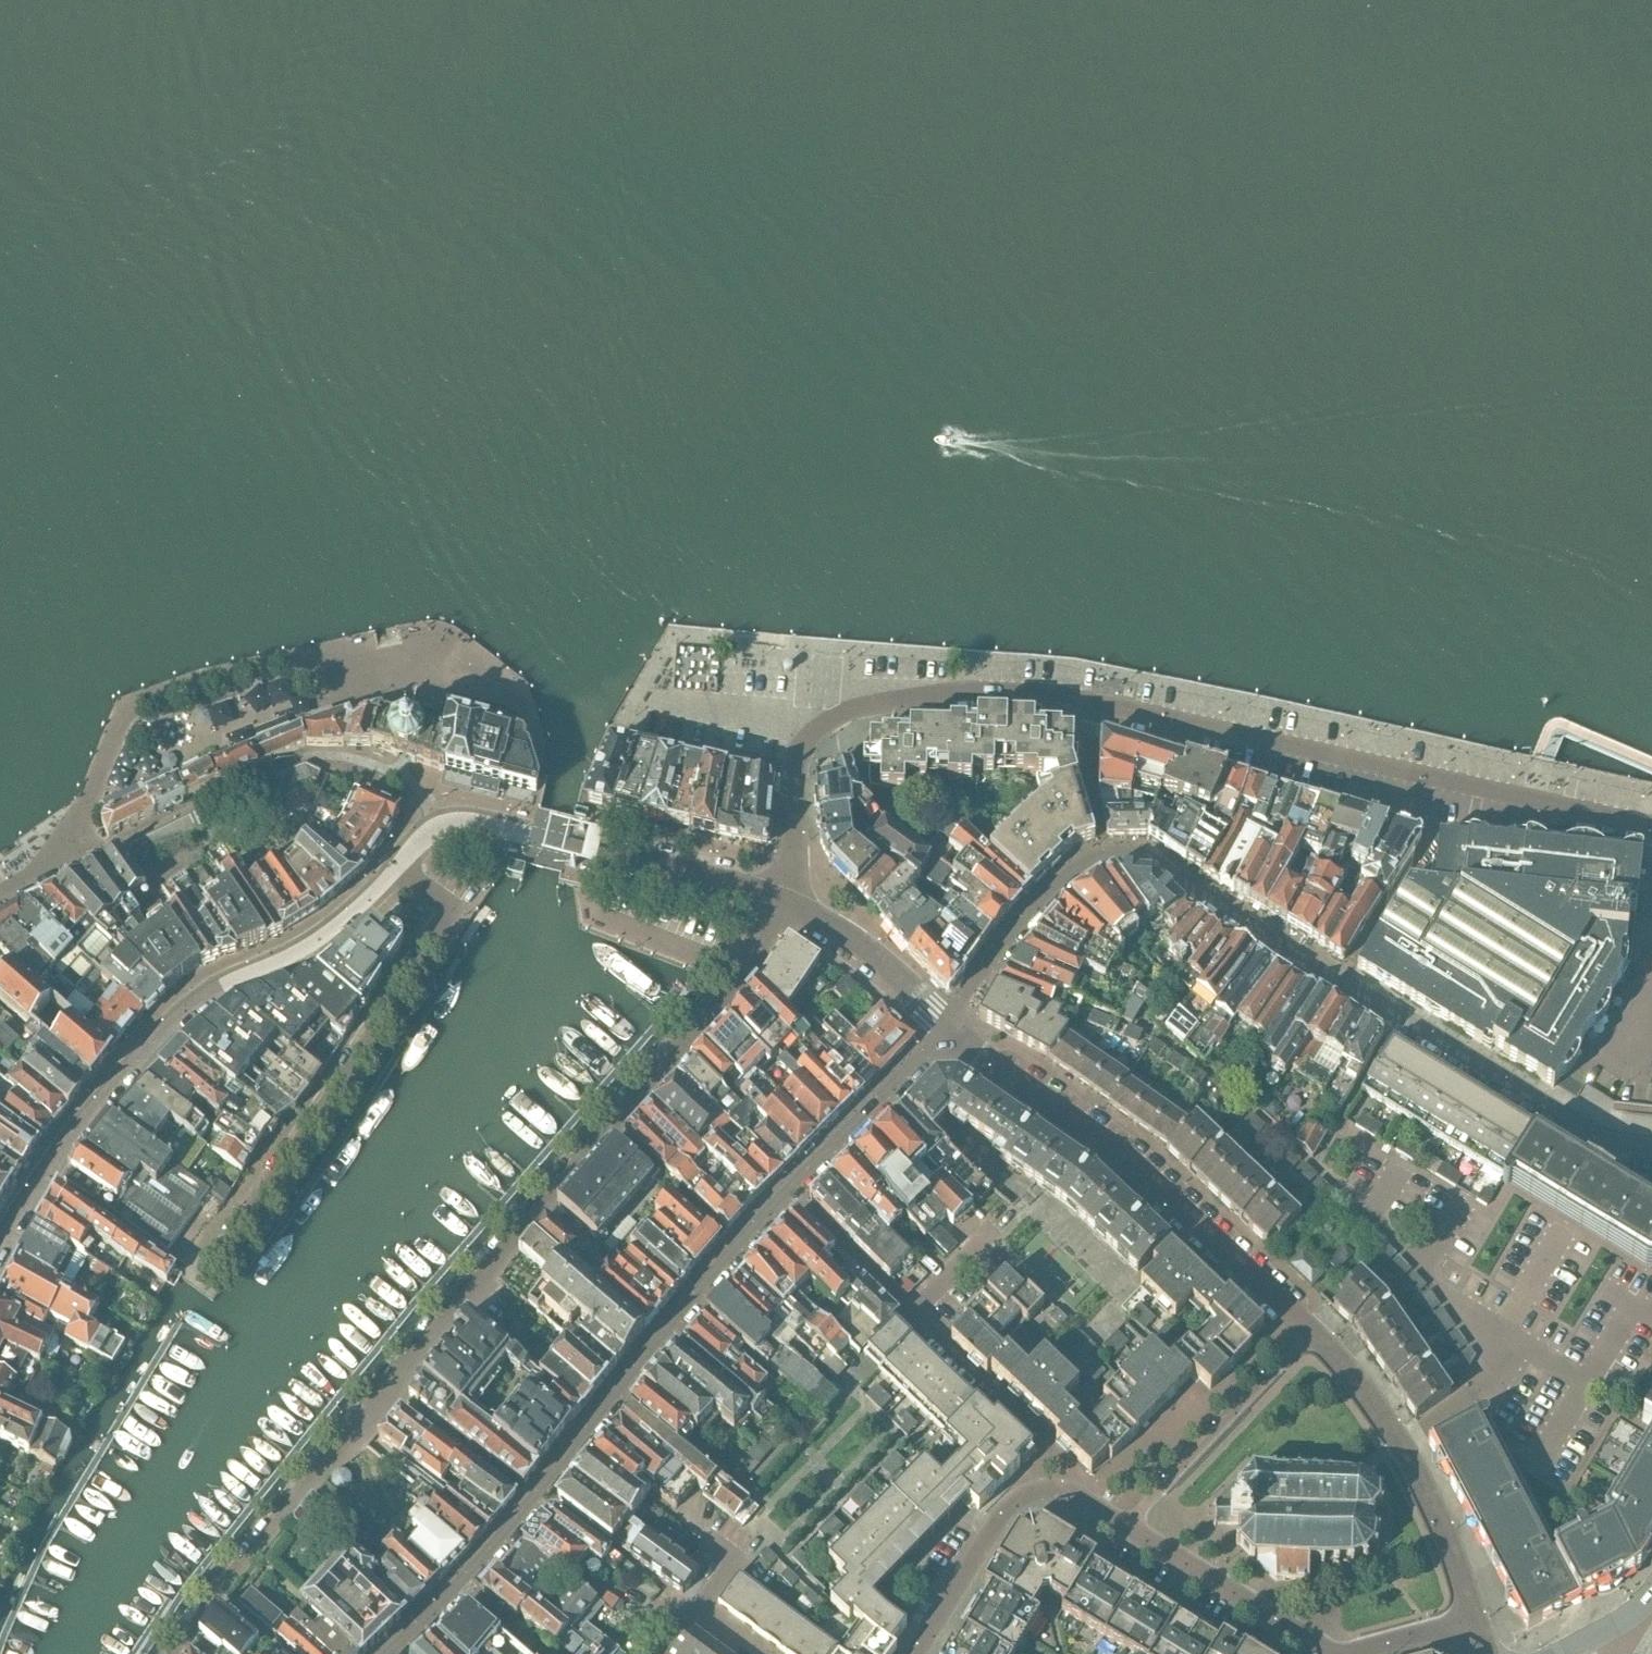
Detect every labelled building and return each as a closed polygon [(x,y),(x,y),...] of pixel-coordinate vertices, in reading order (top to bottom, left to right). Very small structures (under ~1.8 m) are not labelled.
[(514,737),(515,736),(505,734),(509,719),(509,718),(509,717),(509,716),(508,715),(508,714),(507,713),(506,713),(458,700),(456,700),(455,701),(453,702),(452,703),(452,704),(448,718),(448,719),(440,716),(440,717),(435,734),(441,737),(444,760),(447,762),(445,770),(501,784),(532,792),(536,793),(538,784),(527,751),(523,749),(524,748),(526,743),(523,739),(517,737),(516,738),(514,737)] [(398,757),(399,757),(404,759),(413,761),(412,762),(415,763),(415,762),(440,771),(443,772),(444,772),(445,770),(447,762),(444,760),(441,737),(435,734),(440,717),(431,714),(432,713),(430,713),(431,712),(425,710),(425,711),(424,711),(424,713),(424,715),(428,716),(423,730),(420,729),(420,730),(415,728),(409,726),(406,725),(412,707),(411,707),(412,706),(406,704),(406,705),(404,705),(404,706),(384,706),(372,748),(393,754),(393,755),(394,756),(397,757),(398,757)] [(371,748),(372,748),(384,706),(385,705),(364,711),(349,715),(339,718),(342,728),(351,731),(346,747),(346,748),(371,748)] [(339,718),(328,722),(304,730),(301,731),(307,746),(325,747),(346,747),(351,731),(342,728),(339,718)] [(966,730),(929,729),(927,781),(971,783),(972,773),(993,773),(993,771),(1006,772),(1007,719),(967,718),(966,730)] [(1006,772),(1016,772),(1036,773),(1036,780),(1039,791),(1077,779),(1073,766),(1074,733),(1048,732),(1048,721),(1007,719),(1006,772)] [(257,768),(293,752),(307,746),(301,731),(295,733),(292,724),(257,738),(261,747),(249,753),(257,768)] [(870,739),(869,770),(868,781),(870,789),(880,789),(880,792),(904,792),(904,780),(927,781),(929,729),(899,728),(898,740),(870,739)] [(1131,781),(1159,790),(1161,784),(1164,785),(1165,779),(1170,781),(1173,773),(1181,776),(1186,762),(1176,759),(1151,752),(1151,751),(1140,748),(1139,748),(1114,741),(1114,740),(1104,737),(1104,738),(1102,740),(1101,740),(1099,791),(1131,793),(1131,781)] [(585,804),(613,811),(636,751),(638,751),(639,745),(614,740),(612,746),(611,745),(585,804)] [(615,811),(641,817),(660,756),(638,751),(636,751),(613,811),(615,811)] [(249,753),(211,769),(217,786),(257,768),(249,753)] [(641,817),(668,824),(683,761),(682,761),(683,760),(661,755),(660,756),(641,817)] [(704,765),(683,761),(668,824),(690,829),(704,765)] [(1226,775),(1186,762),(1181,776),(1173,773),(1170,781),(1165,779),(1164,785),(1162,793),(1209,812),(1211,808),(1226,775)] [(286,774),(292,787),(310,779),(317,782),(321,773),(305,765),(286,774)] [(727,770),(705,765),(704,765),(690,829),(717,835),(727,770)] [(880,832),(886,824),(876,816),(857,793),(860,792),(853,770),(844,765),(836,767),(833,776),(834,777),(818,782),(816,784),(819,822),(852,816),(850,811),(853,809),(880,832)] [(187,800),(217,786),(211,769),(210,769),(180,784),(187,800)] [(749,775),(727,770),(717,835),(740,841),(749,775)] [(173,771),(142,786),(148,799),(156,816),(187,800),(180,784),(179,784),(173,771)] [(292,787),(286,774),(243,793),(249,806),(292,787)] [(772,780),(749,775),(740,841),(762,846),(768,842),(772,780)] [(1247,781),(1226,775),(1211,808),(1224,814),(1221,822),(1214,819),(1210,829),(1225,838),(1234,818),(1247,781)] [(330,798),(339,781),(330,776),(316,805),(332,813),(338,801),(330,798)] [(1095,840),(1087,813),(1077,779),(1039,791),(1043,801),(1025,818),(1063,857),(1075,846),(1095,840)] [(1265,786),(1247,781),(1234,818),(1225,838),(1203,875),(1219,885),(1248,830),(1253,817),(1265,786)] [(142,786),(104,804),(110,817),(106,819),(104,825),(111,838),(121,833),(156,816),(148,799),(142,786)] [(1281,791),(1265,786),(1253,817),(1248,830),(1261,836),(1263,832),(1281,791)] [(1131,793),(1099,791),(1107,833),(1113,837),(1148,837),(1153,812),(1145,812),(1144,795),(1131,793)] [(1300,797),(1281,791),(1263,832),(1266,833),(1267,830),(1282,838),(1300,797)] [(363,792),(362,794),(350,822),(386,840),(393,828),(401,810),(363,792)] [(1158,797),(1153,812),(1148,837),(1148,838),(1165,849),(1184,811),(1185,808),(1177,805),(1158,797)] [(1319,803),(1300,797),(1282,838),(1284,840),(1278,850),(1277,849),(1272,859),(1289,868),(1298,851),(1301,842),(1319,803)] [(1339,809),(1319,803),(1301,842),(1298,851),(1300,852),(1307,837),(1315,841),(1310,851),(1318,855),(1339,809)] [(576,808),(574,817),(586,820),(588,812),(576,808)] [(1370,819),(1339,809),(1318,855),(1322,857),(1320,860),(1345,871),(1346,869),(1370,819)] [(1184,863),(1203,825),(1205,821),(1184,811),(1165,849),(1184,863)] [(190,817),(197,831),(198,834),(210,829),(202,812),(190,817)] [(830,864),(856,844),(853,837),(855,834),(853,828),(860,827),(854,816),(852,816),(819,822),(821,846),(830,864)] [(190,817),(181,821),(188,835),(197,831),(190,817)] [(1025,818),(991,852),(1030,889),(1063,857),(1025,818)] [(1388,825),(1370,819),(1346,869),(1350,871),(1350,870),(1359,875),(1359,876),(1361,877),(1366,868),(1388,825)] [(386,840),(350,822),(344,820),(324,845),(360,875),(371,862),(385,840),(386,840)] [(181,821),(173,826),(179,839),(188,835),(181,821)] [(907,871),(920,881),(921,882),(924,879),(918,874),(930,858),(924,854),(886,824),(880,832),(870,845),(887,857),(904,869),(907,871)] [(1210,829),(1203,825),(1184,863),(1186,864),(1201,874),(1202,875),(1203,875),(1225,838),(1210,829)] [(1388,825),(1366,868),(1361,877),(1360,879),(1365,882),(1384,895),(1419,840),(1420,839),(1420,837),(1420,835),(1419,834),(1417,833),(1416,833),(1388,825)] [(136,860),(171,843),(179,839),(173,826),(120,852),(134,869),(140,866),(136,860)] [(966,829),(955,840),(949,835),(952,831),(948,827),(924,854),(930,858),(939,866),(952,849),(953,850),(964,858),(1018,902),(1030,889),(991,852),(966,829)] [(1219,885),(1232,893),(1261,836),(1248,830),(1219,885)] [(1232,893),(1248,902),(1272,859),(1277,849),(1262,840),(1266,833),(1263,832),(1261,836),(1232,893)] [(337,894),(360,875),(324,845),(314,835),(297,851),(337,894)] [(1437,837),(1357,968),(1375,979),(1382,983),(1382,984),(1383,985),(1384,985),(1390,989),(1424,1009),(1431,1013),(1430,1014),(1432,1015),(1439,1019),(1491,1050),(1494,1046),(1500,1050),(1498,1055),(1553,1089),(1556,1085),(1558,1081),(1564,1071),(1579,1046),(1584,1039),(1588,1032),(1595,1028),(1596,1028),(1596,1027),(1594,1023),(1605,1005),(1609,1005),(1610,1005),(1610,997),(1630,964),(1638,894),(1639,881),(1642,859),(1640,858),(1640,861),(1621,858),(1603,857),(1597,852),(1594,855),(1573,853),(1571,849),(1563,852),(1546,850),(1539,845),(1537,849),(1516,846),(1514,842),(1506,845),(1489,843),(1449,839),(1437,837)] [(879,866),(856,844),(830,864),(856,892),(879,866)] [(250,881),(237,861),(224,845),(210,856),(217,864),(230,884),(268,939),(284,932),(250,881)] [(296,853),(283,865),(316,912),(337,894),(297,851),(295,852),(296,853)] [(1265,912),(1286,925),(1303,888),(1286,879),(1300,852),(1298,851),(1289,868),(1265,912)] [(128,898),(130,898),(148,887),(134,869),(120,852),(103,861),(128,898)] [(887,857),(879,866),(856,892),(871,908),(907,871),(904,869),(887,857)] [(951,875),(958,880),(1005,917),(1018,902),(964,858),(951,875)] [(1248,902),(1265,912),(1289,868),(1272,859),(1248,902)] [(277,862),(265,870),(299,923),(316,912),(283,865),(281,862),(279,860),(279,861),(277,862)] [(1286,925),(1311,940),(1345,871),(1320,860),(1306,889),(1303,888),(1286,925)] [(147,925),(128,898),(103,861),(80,874),(113,914),(120,909),(131,923),(125,928),(132,936),(147,925)] [(526,866),(523,865),(510,862),(507,874),(523,878),(526,866)] [(951,875),(940,867),(928,881),(924,879),(921,882),(937,894),(951,875)] [(1311,940),(1326,949),(1365,882),(1360,879),(1361,877),(1359,876),(1351,890),(1357,894),(1352,904),(1337,896),(1350,871),(1346,869),(1345,871),(1311,940)] [(265,870),(250,881),(284,932),(299,923),(265,870)] [(1115,870),(1114,871),(1144,916),(1146,914),(1151,921),(1157,917),(1159,915),(1165,922),(1184,903),(1152,873),(1115,870)] [(871,908),(881,919),(900,902),(903,905),(912,896),(910,894),(920,881),(907,871),(871,908)] [(1103,878),(1099,881),(1132,924),(1144,916),(1114,871),(1109,874),(1103,878)] [(117,948),(132,936),(125,928),(118,933),(105,920),(113,914),(80,874),(78,875),(56,888),(90,921),(103,934),(109,939),(117,948)] [(182,898),(220,956),(221,957),(237,953),(189,884),(191,883),(185,874),(171,882),(182,898)] [(253,946),(268,939),(230,884),(219,891),(212,880),(209,882),(253,946)] [(955,907),(992,933),(1005,917),(958,880),(952,888),(957,893),(950,903),(955,907)] [(1099,881),(1074,898),(1071,900),(1120,946),(1139,933),(1132,924),(1099,881)] [(163,891),(167,898),(174,907),(166,913),(170,918),(203,964),(220,956),(182,898),(171,882),(168,884),(170,886),(163,891)] [(237,953),(253,946),(209,882),(196,891),(191,883),(189,884),(237,953)] [(1326,949),(1332,953),(1343,961),(1353,944),(1371,914),(1384,895),(1365,882),(1326,949)] [(56,888),(40,897),(76,933),(90,921),(56,888)] [(950,903),(946,900),(935,914),(912,896),(903,905),(900,902),(881,919),(909,955),(921,942),(938,925),(955,907),(950,903)] [(40,897),(27,903),(27,904),(98,973),(112,986),(117,991),(143,1014),(151,1007),(76,933),(40,897)] [(1124,951),(1120,946),(1071,900),(1055,916),(1114,961),(1124,951)] [(1196,913),(1185,904),(1184,903),(1165,922),(1166,924),(1165,925),(1173,937),(1196,913)] [(27,904),(25,905),(4,917),(6,920),(56,970),(71,985),(77,991),(82,985),(85,988),(98,973),(27,904)] [(978,953),(992,933),(955,907),(938,925),(978,953)] [(1207,922),(1196,913),(1173,937),(1163,948),(1180,965),(1189,955),(1184,951),(1207,922)] [(1043,930),(1108,973),(1117,979),(1122,982),(1128,972),(1114,961),(1055,916),(1043,930)] [(0,919),(0,951),(17,968),(39,989),(56,970),(6,920),(4,917),(0,919)] [(163,994),(203,964),(170,918),(136,944),(132,938),(119,949),(125,957),(163,994)] [(119,949),(117,948),(109,939),(103,934),(90,921),(76,933),(151,1007),(163,994),(125,957),(119,949)] [(1218,930),(1207,922),(1184,951),(1189,955),(1195,960),(1218,930)] [(373,925),(344,950),(317,973),(362,1011),(363,1010),(401,950),(403,945),(403,940),(400,935),(395,933),(389,933),(389,934),(386,936),(373,925)] [(964,972),(978,953),(938,925),(921,942),(964,972)] [(1104,980),(1108,973),(1043,930),(1032,943),(1090,973),(1104,980)] [(1234,939),(1218,930),(1195,960),(1175,983),(1184,991),(1190,996),(1214,967),(1234,939)] [(1255,951),(1234,939),(1214,967),(1190,996),(1207,1009),(1205,1010),(1209,1013),(1214,1007),(1235,981),(1255,951)] [(809,979),(821,961),(792,941),(787,942),(777,956),(809,979)] [(909,955),(939,986),(942,989),(952,988),(961,977),(962,977),(962,976),(962,975),(964,972),(921,942),(909,955)] [(1023,954),(1022,955),(1072,977),(1078,981),(1079,979),(1086,983),(1100,989),(1104,980),(1090,973),(1032,943),(1023,954)] [(1203,1032),(1197,1028),(1183,1045),(1204,1063),(1222,1043),(1231,1030),(1275,966),(1255,951),(1235,981),(1214,1007),(1219,1012),(1216,1016),(1221,1021),(1219,1023),(1214,1019),(1203,1032)] [(1014,965),(1010,971),(1057,992),(1067,996),(1078,1001),(1086,983),(1079,979),(1078,981),(1072,977),(1022,955),(1018,960),(1014,965)] [(777,956),(768,971),(799,993),(809,979),(777,956)] [(1275,966),(1238,1020),(1253,1031),(1289,975),(1275,966)] [(16,1013),(32,1029),(91,1080),(103,1064),(111,1055),(84,1030),(39,989),(17,968),(0,986),(0,999),(16,1013)] [(768,971),(758,985),(787,1012),(799,993),(768,971)] [(1010,971),(1009,971),(997,987),(1061,1014),(1076,1020),(1082,1003),(1078,1001),(1067,996),(1062,1009),(1052,1004),(1057,992),(1010,971)] [(1153,991),(1128,972),(1122,982),(1117,979),(1114,983),(1118,986),(1117,988),(1128,996),(1129,995),(1145,1005),(1153,991)] [(98,973),(85,988),(90,992),(102,978),(112,986),(98,973)] [(344,1039),(362,1012),(361,1011),(362,1011),(317,973),(305,976),(286,983),(344,1039)] [(1289,975),(1253,1031),(1267,1041),(1303,983),(1289,975)] [(845,1004),(857,989),(846,978),(833,990),(845,1004)] [(286,983),(258,993),(316,1043),(330,1026),(343,1039),(344,1040),(344,1039),(286,983)] [(1276,1059),(1318,992),(1303,983),(1267,1041),(1261,1050),(1276,1059)] [(810,1035),(801,1026),(787,1012),(758,985),(748,996),(791,1040),(797,1046),(810,1035)] [(979,1019),(995,1028),(1048,1058),(1065,1035),(1068,1030),(1057,1023),(1061,1014),(997,987),(979,1019)] [(866,995),(859,989),(850,1001),(858,1006),(866,995)] [(84,1030),(111,1055),(114,1051),(143,1014),(117,991),(103,1006),(84,1030)] [(1332,1001),(1318,992),(1276,1059),(1270,1067),(1283,1075),(1289,1067),(1300,1074),(1304,1067),(1294,1061),(1332,1001)] [(258,993),(233,1003),(302,1058),(303,1057),(316,1043),(258,993)] [(784,1058),(797,1046),(791,1040),(748,996),(728,1019),(765,1057),(771,1061),(779,1053),(784,1058)] [(1145,1005),(1128,996),(1118,1017),(1134,1024),(1145,1005)] [(1348,1012),(1332,1001),(1294,1061),(1304,1067),(1319,1045),(1325,1049),(1348,1012)] [(233,1003),(216,1017),(310,1093),(323,1073),(303,1057),(302,1058),(233,1003)] [(1157,1005),(1150,1013),(1160,1023),(1168,1014),(1157,1005)] [(913,1040),(889,1017),(882,1010),(875,1017),(870,1011),(857,1024),(894,1059),(913,1040)] [(1178,1011),(1164,1028),(1183,1045),(1197,1028),(1196,1027),(1204,1017),(1196,1012),(1189,1020),(1178,1011)] [(1364,1022),(1363,1022),(1348,1012),(1325,1049),(1319,1045),(1304,1067),(1300,1074),(1298,1077),(1325,1093),(1328,1087),(1364,1022)] [(1092,1013),(1088,1023),(1101,1028),(1105,1018),(1092,1013)] [(216,1017),(200,1032),(296,1110),(310,1093),(216,1017)] [(876,1078),(894,1059),(857,1024),(856,1024),(862,1030),(855,1037),(835,1018),(824,1028),(832,1037),(876,1078)] [(1113,1033),(1118,1023),(1105,1018),(1101,1028),(1113,1033)] [(728,1019),(705,1044),(735,1073),(729,1080),(737,1087),(734,1090),(740,1096),(756,1078),(759,1075),(771,1061),(765,1057),(728,1019)] [(1355,1084),(1378,1046),(1383,1037),(1384,1036),(1364,1022),(1328,1087),(1337,1092),(1331,1104),(1341,1109),(1355,1084)] [(12,1036),(2,1026),(0,1028),(0,1052),(6,1057),(16,1047),(19,1043),(12,1036)] [(1137,1043),(1140,1033),(1128,1028),(1124,1038),(1137,1043)] [(32,1029),(19,1043),(79,1095),(78,1094),(89,1080),(90,1081),(91,1080),(32,1029)] [(183,1046),(182,1047),(182,1048),(226,1083),(241,1095),(277,1123),(296,1110),(200,1032),(183,1046)] [(797,1046),(810,1059),(853,1102),(865,1090),(864,1090),(831,1056),(825,1062),(816,1054),(819,1051),(816,1048),(820,1044),(810,1035),(797,1046)] [(1048,1058),(1050,1060),(1068,1073),(1086,1050),(1065,1035),(1048,1058)] [(864,1090),(876,1078),(832,1037),(823,1047),(831,1056),(864,1090)] [(1391,1040),(1390,1040),(1378,1060),(1380,1062),(1362,1091),(1383,1104),(1413,1054),(1412,1053),(1410,1055),(1395,1046),(1397,1044),(1396,1043),(1395,1039),(1391,1040)] [(1163,1048),(1152,1040),(1146,1049),(1157,1057),(1163,1048)] [(67,1109),(79,1095),(19,1043),(16,1047),(31,1060),(22,1071),(67,1109)] [(705,1044),(691,1060),(720,1089),(729,1080),(735,1073),(705,1044)] [(194,1097),(208,1108),(218,1116),(228,1105),(229,1104),(218,1094),(226,1083),(182,1048),(182,1047),(161,1070),(194,1097)] [(1068,1073),(1077,1079),(1089,1087),(1106,1064),(1086,1050),(1068,1073)] [(798,1072),(784,1058),(779,1053),(771,1061),(759,1075),(763,1080),(819,1136),(840,1115),(798,1072)] [(1383,1104),(1423,1129),(1454,1078),(1452,1077),(1450,1080),(1435,1071),(1437,1068),(1436,1068),(1435,1064),(1431,1065),(1430,1064),(1429,1067),(1414,1058),(1415,1055),(1413,1054),(1383,1104)] [(1184,1063),(1173,1055),(1167,1063),(1178,1071),(1184,1063)] [(810,1059),(798,1072),(840,1115),(853,1102),(810,1059)] [(691,1060),(678,1076),(728,1124),(729,1123),(742,1109),(738,1106),(720,1089),(691,1060)] [(1089,1087),(1098,1094),(1109,1102),(1125,1080),(1126,1078),(1106,1064),(1089,1087)] [(1204,1077),(1193,1069),(1187,1078),(1198,1085),(1204,1077)] [(183,1110),(194,1097),(161,1070),(147,1083),(183,1110)] [(53,1125),(67,1109),(22,1071),(8,1086),(53,1125)] [(999,1103),(961,1077),(958,1074),(936,1075),(907,1105),(907,1106),(931,1131),(948,1114),(951,1117),(953,1114),(979,1133),(999,1103)] [(798,1157),(819,1136),(763,1080),(759,1075),(756,1078),(740,1096),(744,1100),(798,1157)] [(678,1076),(655,1100),(700,1144),(714,1129),(725,1141),(728,1137),(736,1130),(729,1123),(728,1124),(678,1076)] [(1423,1129),(1463,1153),(1494,1103),(1492,1102),(1490,1105),(1475,1096),(1477,1093),(1476,1092),(1475,1088),(1471,1089),(1470,1089),(1469,1092),(1454,1082),(1455,1080),(1454,1078),(1423,1129)] [(53,1125),(8,1086),(0,1080),(0,1116),(39,1145),(53,1125)] [(1108,1103),(1117,1109),(1128,1118),(1145,1095),(1125,1080),(1109,1102),(1108,1103)] [(198,1121),(183,1110),(147,1083),(136,1095),(205,1148),(207,1146),(202,1142),(210,1131),(198,1121)] [(1229,1096),(1222,1090),(1213,1100),(1220,1107),(1229,1096)] [(136,1095),(113,1120),(185,1175),(205,1148),(136,1095)] [(262,1143),(269,1134),(272,1136),(279,1128),(275,1125),(277,1123),(241,1095),(232,1106),(229,1104),(228,1105),(241,1115),(233,1125),(262,1143)] [(1128,1118),(1137,1124),(1148,1132),(1165,1109),(1145,1095),(1128,1118)] [(655,1100),(644,1112),(640,1116),(679,1154),(692,1167),(707,1151),(700,1144),(655,1100)] [(782,1173),(798,1157),(744,1100),(738,1106),(742,1109),(729,1123),(736,1130),(782,1173)] [(1246,1112),(1234,1100),(1226,1109),(1238,1120),(1246,1112)] [(1056,1144),(999,1103),(979,1133),(1008,1153),(1003,1160),(1033,1181),(1056,1144)] [(1463,1153),(1501,1177),(1531,1129),(1515,1120),(1517,1117),(1516,1117),(1515,1113),(1511,1114),(1511,1113),(1509,1116),(1494,1107),(1495,1104),(1494,1103),(1463,1153)] [(982,1203),(993,1190),(973,1173),(972,1175),(949,1151),(950,1149),(931,1131),(907,1106),(906,1107),(905,1107),(904,1108),(905,1109),(892,1122),(891,1121),(890,1122),(942,1174),(968,1200),(973,1195),(982,1203)] [(1148,1132),(1157,1139),(1168,1146),(1188,1125),(1165,1109),(1148,1132)] [(1362,1115),(1355,1127),(1365,1133),(1372,1121),(1362,1115)] [(22,1169),(39,1145),(0,1116),(0,1154),(22,1169)] [(640,1116),(636,1121),(626,1132),(656,1159),(665,1168),(679,1154),(640,1116)] [(1263,1127),(1251,1116),(1243,1125),(1255,1136),(1263,1127)] [(1188,1125),(1168,1146),(1166,1149),(1189,1171),(1191,1170),(1197,1176),(1196,1177),(1218,1199),(1246,1167),(1195,1118),(1188,1125)] [(262,1143),(233,1125),(223,1119),(215,1131),(222,1136),(220,1139),(251,1159),(262,1143)] [(103,1132),(87,1151),(87,1152),(103,1163),(135,1186),(135,1187),(126,1199),(115,1215),(168,1252),(188,1223),(210,1193),(208,1192),(185,1175),(113,1120),(103,1132)] [(1375,1139),(1382,1128),(1372,1121),(1365,1133),(1372,1137),(1375,1139)] [(890,1122),(889,1124),(873,1140),(903,1172),(923,1192),(942,1174),(890,1122)] [(1308,1124),(1297,1143),(1296,1143),(1313,1159),(1318,1149),(1326,1135),(1308,1124)] [(1531,1129),(1501,1177),(1504,1178),(1503,1180),(1503,1182),(1503,1183),(1504,1185),(1505,1186),(1506,1186),(1508,1186),(1510,1186),(1511,1184),(1568,1220),(1569,1220),(1572,1215),(1599,1169),(1600,1168),(1598,1167),(1588,1161),(1586,1159),(1574,1152),(1549,1137),(1532,1126),(1531,1129)] [(756,1199),(769,1186),(725,1141),(714,1129),(700,1144),(707,1151),(756,1199)] [(769,1186),(782,1173),(736,1130),(728,1137),(725,1141),(769,1186)] [(1267,1131),(1258,1141),(1264,1147),(1273,1137),(1267,1131)] [(1273,1155),(1282,1145),(1273,1137),(1264,1147),(1273,1155)] [(242,1173),(251,1159),(220,1139),(211,1152),(232,1166),(242,1173)] [(613,1141),(558,1204),(598,1239),(641,1189),(646,1193),(657,1180),(658,1179),(661,1175),(632,1149),(628,1152),(616,1142),(614,1140),(613,1141)] [(873,1140),(856,1157),(854,1158),(883,1189),(903,1172),(873,1140)] [(1402,1140),(1396,1151),(1405,1157),(1412,1146),(1402,1140)] [(1033,1181),(1036,1184),(1068,1206),(1085,1223),(1114,1190),(1091,1168),(1056,1144),(1033,1181)] [(1415,1163),(1422,1152),(1412,1146),(1405,1157),(1415,1163)] [(1299,1161),(1287,1149),(1278,1158),(1291,1170),(1299,1161)] [(741,1215),(756,1199),(707,1151),(692,1167),(707,1182),(741,1215)] [(72,1169),(64,1180),(104,1207),(115,1215),(126,1199),(121,1195),(130,1183),(135,1187),(135,1186),(103,1163),(87,1152),(72,1169)] [(22,1169),(0,1154),(0,1177),(12,1185),(22,1169)] [(665,1168),(672,1175),(694,1196),(707,1182),(692,1167),(679,1154),(665,1168)] [(854,1158),(853,1160),(833,1179),(865,1212),(890,1237),(900,1227),(899,1225),(904,1221),(880,1197),(885,1191),(883,1189),(854,1158)] [(1306,1185),(1315,1176),(1304,1165),(1295,1174),(1306,1185)] [(1442,1165),(1436,1176),(1445,1182),(1452,1171),(1442,1165)] [(242,1173),(232,1166),(227,1173),(238,1181),(242,1173)] [(1266,1244),(1267,1243),(1275,1234),(1278,1238),(1298,1217),(1246,1167),(1218,1199),(1240,1220),(1242,1219),(1249,1226),(1248,1227),(1266,1244)] [(1569,1220),(1645,1267),(1651,1267),(1651,1200),(1651,1199),(1626,1184),(1614,1176),(1612,1175),(1602,1169),(1600,1168),(1599,1169),(1572,1215),(1569,1220)] [(1455,1188),(1462,1177),(1452,1171),(1445,1182),(1455,1188)] [(883,1189),(885,1191),(927,1238),(929,1235),(948,1254),(957,1244),(939,1225),(947,1217),(923,1192),(903,1172),(883,1189)] [(954,1224),(973,1206),(973,1205),(968,1200),(942,1174),(923,1192),(947,1217),(954,1224)] [(10,1188),(13,1185),(12,1185),(0,1177),(0,1203),(10,1188)] [(833,1179),(827,1184),(811,1200),(844,1234),(865,1212),(833,1179)] [(1310,1190),(1318,1198),(1328,1188),(1320,1180),(1310,1190)] [(208,1192),(210,1193),(224,1204),(231,1192),(215,1182),(208,1192)] [(724,1225),(726,1228),(728,1229),(741,1215),(707,1182),(694,1196),(719,1220),(724,1225)] [(91,1234),(101,1218),(58,1189),(48,1206),(91,1234)] [(1085,1223),(1102,1239),(1137,1272),(1167,1240),(1114,1190),(1085,1223)] [(1493,1196),(1483,1190),(1476,1201),(1486,1207),(1493,1196)] [(719,1239),(705,1226),(671,1194),(656,1211),(663,1218),(653,1230),(648,1225),(631,1245),(636,1249),(680,1287),(690,1275),(696,1267),(719,1239)] [(48,1206),(37,1226),(79,1253),(80,1251),(86,1254),(96,1238),(91,1234),(48,1206)] [(847,1237),(854,1245),(881,1272),(890,1280),(901,1269),(907,1275),(915,1267),(909,1261),(911,1259),(890,1237),(865,1212),(844,1234),(847,1237)] [(835,1250),(800,1216),(794,1217),(785,1228),(830,1272),(835,1268),(826,1260),(835,1250)] [(124,1233),(101,1218),(91,1234),(96,1238),(96,1237),(113,1249),(124,1233)] [(545,1219),(533,1236),(646,1330),(659,1314),(584,1251),(545,1219)] [(1324,1228),(1330,1234),(1333,1231),(1327,1225),(1324,1228)] [(37,1226),(18,1259),(62,1284),(79,1253),(37,1226)] [(785,1228),(771,1244),(810,1283),(844,1317),(850,1311),(839,1301),(849,1290),(838,1280),(830,1272),(785,1228)] [(145,1248),(124,1233),(113,1249),(134,1265),(145,1248)] [(520,1252),(522,1253),(550,1278),(542,1287),(530,1302),(529,1303),(544,1316),(551,1309),(572,1327),(579,1317),(625,1356),(646,1330),(533,1236),(530,1240),(520,1252)] [(771,1244),(759,1257),(798,1296),(810,1283),(771,1244)] [(669,1301),(625,1262),(619,1256),(612,1264),(590,1245),(584,1251),(659,1314),(669,1301)] [(1141,1285),(1175,1317),(1191,1301),(1208,1281),(1171,1246),(1153,1264),(1157,1268),(1141,1285)] [(1387,1246),(1386,1247),(1377,1256),(1384,1264),(1394,1254),(1387,1246)] [(1327,1263),(1337,1273),(1353,1256),(1344,1247),(1327,1263)] [(167,1285),(175,1271),(176,1269),(145,1248),(134,1265),(167,1285)] [(636,1249),(625,1262),(669,1301),(680,1287),(636,1249)] [(1302,1251),(1289,1265),(1288,1265),(1311,1287),(1324,1272),(1302,1251)] [(848,1344),(832,1330),(798,1296),(759,1257),(746,1272),(846,1368),(848,1367),(837,1357),(848,1344)] [(18,1259),(2,1291),(57,1321),(59,1318),(66,1322),(64,1325),(72,1329),(74,1326),(87,1334),(80,1348),(90,1353),(91,1351),(116,1364),(126,1344),(117,1339),(118,1337),(113,1334),(111,1338),(88,1325),(99,1305),(62,1284),(18,1259)] [(1410,1270),(1398,1259),(1390,1267),(1401,1279),(1410,1270)] [(850,1265),(849,1266),(838,1280),(849,1290),(839,1301),(850,1311),(844,1317),(832,1330),(848,1344),(859,1355),(872,1341),(892,1320),(898,1313),(850,1265)] [(737,1283),(774,1319),(788,1333),(818,1361),(837,1378),(846,1368),(746,1272),(737,1283)] [(1384,1298),(1359,1275),(1339,1295),(1342,1298),(1333,1308),(1352,1325),(1353,1324),(1359,1332),(1357,1333),(1375,1358),(1409,1335),(1384,1298)] [(1425,1286),(1414,1275),(1405,1282),(1416,1295),(1425,1286)] [(1005,1276),(981,1301),(964,1319),(968,1323),(952,1340),(987,1373),(991,1369),(1006,1384),(1023,1366),(1007,1350),(1003,1353),(1000,1350),(1026,1323),(1027,1324),(1044,1306),(1027,1289),(1029,1287),(1023,1282),(1017,1276),(1011,1282),(1005,1276)] [(1210,1390),(1234,1365),(1251,1347),(1247,1343),(1264,1326),(1228,1293),(1225,1297),(1208,1281),(1191,1301),(1207,1316),(1211,1312),(1215,1316),(1189,1344),(1188,1343),(1168,1363),(1186,1381),(1193,1374),(1210,1390)] [(809,1371),(818,1361),(788,1333),(774,1319),(737,1283),(726,1296),(770,1338),(784,1350),(809,1371)] [(0,1295),(0,1305),(42,1327),(54,1334),(64,1339),(80,1348),(87,1334),(74,1326),(72,1329),(64,1325),(66,1322),(59,1318),(57,1321),(2,1291),(0,1295)] [(1438,1306),(1429,1292),(1420,1299),(1428,1313),(1438,1306)] [(742,1344),(778,1377),(799,1396),(816,1377),(809,1371),(784,1350),(770,1338),(726,1296),(709,1314),(710,1314),(710,1315),(742,1344)] [(54,1334),(42,1327),(0,1305),(0,1404),(4,1406),(54,1430),(62,1412),(23,1395),(38,1364),(39,1364),(54,1334)] [(1140,1305),(1130,1316),(1129,1316),(1145,1331),(1155,1319),(1140,1305)] [(563,1338),(566,1341),(608,1377),(617,1366),(572,1327),(551,1309),(544,1316),(566,1334),(563,1338)] [(1068,1320),(1056,1309),(1049,1317),(1060,1328),(1068,1320)] [(1453,1327),(1442,1310),(1431,1317),(1442,1335),(1453,1327)] [(459,1333),(457,1336),(425,1374),(450,1399),(449,1399),(460,1407),(466,1399),(473,1403),(503,1367),(514,1355),(471,1319),(472,1318),(468,1314),(455,1330),(459,1333)] [(732,1355),(742,1344),(710,1315),(700,1326),(732,1355)] [(617,1366),(625,1356),(579,1317),(572,1327),(617,1366)] [(894,1322),(892,1320),(872,1341),(874,1343),(875,1345),(864,1356),(878,1370),(890,1381),(921,1348),(894,1322)] [(772,1390),(732,1355),(700,1326),(689,1339),(763,1401),(772,1390)] [(1165,1327),(1154,1339),(1161,1346),(1173,1334),(1165,1327)] [(1117,1332),(1103,1347),(1114,1358),(1128,1343),(1117,1332)] [(1466,1345),(1456,1332),(1447,1338),(1456,1352),(1466,1345)] [(1085,1359),(1096,1347),(1081,1333),(1070,1344),(1085,1359)] [(1416,1419),(1417,1418),(1450,1395),(1409,1335),(1375,1358),(1392,1384),(1394,1383),(1399,1391),(1398,1391),(1416,1419)] [(774,1411),(763,1401),(689,1339),(663,1369),(715,1413),(734,1430),(749,1413),(762,1424),(774,1411)] [(592,1396),(608,1377),(566,1341),(551,1359),(552,1360),(540,1374),(550,1382),(582,1409),(592,1397),(592,1396)] [(1111,1460),(1136,1434),(1186,1381),(1168,1363),(1151,1347),(1103,1397),(1104,1398),(1078,1425),(1075,1422),(1079,1418),(1062,1402),(1045,1420),(1060,1435),(1056,1439),(1091,1473),(1107,1456),(1111,1460)] [(890,1381),(904,1395),(935,1362),(921,1348),(890,1381)] [(1474,1357),(1469,1350),(1458,1358),(1466,1370),(1474,1357)] [(1062,1402),(1078,1386),(1044,1353),(1028,1370),(1023,1366),(1006,1384),(1045,1420),(1062,1402)] [(572,1422),(582,1409),(550,1382),(549,1382),(518,1356),(511,1365),(523,1376),(525,1375),(544,1391),(545,1390),(553,1396),(548,1402),(572,1422)] [(904,1395),(918,1408),(949,1375),(935,1362),(904,1395)] [(1099,1364),(1088,1376),(1095,1383),(1107,1372),(1099,1364)] [(663,1369),(646,1389),(698,1431),(715,1413),(663,1369)] [(428,1410),(447,1424),(460,1407),(449,1399),(450,1399),(425,1374),(425,1375),(425,1374),(424,1376),(422,1378),(410,1395),(417,1401),(417,1403),(419,1404),(421,1404),(429,1409),(428,1410)] [(918,1408),(932,1421),(963,1388),(949,1375),(918,1408)] [(799,1396),(821,1416),(837,1397),(822,1384),(822,1383),(818,1379),(816,1377),(799,1396)] [(892,1400),(877,1385),(866,1397),(881,1411),(892,1400)] [(530,1387),(529,1387),(500,1424),(544,1458),(572,1422),(548,1402),(530,1387)] [(932,1421),(945,1435),(976,1402),(963,1388),(932,1421)] [(646,1389),(634,1406),(679,1443),(691,1429),(697,1433),(698,1431),(646,1389)] [(448,1426),(503,1468),(524,1485),(544,1458),(500,1424),(473,1403),(466,1399),(460,1407),(447,1424),(449,1425),(448,1426)] [(975,1508),(979,1511),(1020,1469),(1016,1465),(1019,1461),(1024,1466),(1034,1456),(1029,1451),(1032,1448),(997,1414),(993,1418),(976,1402),(945,1435),(936,1445),(939,1448),(926,1461),(962,1495),(965,1497),(960,1502),(970,1513),(975,1508)] [(54,1430),(4,1406),(0,1404),(0,1442),(55,1468),(66,1463),(73,1449),(70,1437),(54,1430)] [(749,1502),(679,1443),(634,1406),(622,1421),(673,1464),(697,1484),(705,1492),(703,1495),(743,1527),(758,1509),(749,1502)] [(378,1434),(410,1458),(412,1460),(434,1433),(401,1407),(378,1434)] [(918,1426),(903,1411),(892,1422),(907,1437),(918,1426)] [(1428,1441),(1436,1456),(1450,1482),(1464,1509),(1478,1535),(1506,1588),(1520,1614),(1528,1629),(1595,1593),(1599,1594),(1603,1594),(1606,1593),(1610,1592),(1613,1590),(1616,1588),(1619,1585),(1620,1581),(1621,1579),(1639,1570),(1650,1551),(1651,1551),(1651,1433),(1603,1513),(1607,1519),(1553,1547),(1497,1443),(1486,1421),(1487,1420),(1488,1419),(1488,1417),(1488,1415),(1487,1414),(1485,1413),(1483,1413),(1482,1413),(1477,1416),(1476,1416),(1475,1416),(1428,1441)] [(1648,1413),(1642,1422),(1651,1428),(1651,1416),(1648,1413)] [(813,1425),(819,1430),(826,1423),(820,1418),(813,1425)] [(645,1477),(654,1486),(673,1464),(622,1421),(622,1422),(621,1421),(604,1442),(605,1442),(645,1477)] [(819,1430),(813,1425),(802,1436),(808,1442),(819,1430)] [(412,1460),(442,1482),(451,1470),(463,1455),(434,1433),(412,1460)] [(758,1464),(772,1449),(760,1439),(747,1454),(758,1464)] [(646,1499),(652,1492),(653,1491),(651,1490),(650,1492),(640,1484),(645,1477),(605,1442),(592,1459),(646,1499)] [(888,1460),(899,1471),(906,1464),(895,1453),(888,1460)] [(515,1496),(492,1478),(463,1455),(451,1470),(468,1483),(466,1485),(502,1511),(515,1496)] [(442,1482),(412,1460),(410,1458),(402,1467),(419,1481),(417,1484),(483,1534),(494,1521),(459,1495),(442,1482)] [(646,1499),(592,1459),(576,1479),(632,1520),(646,1499)] [(735,1470),(722,1459),(713,1470),(726,1481),(735,1470)] [(899,1471),(888,1460),(881,1468),(892,1479),(899,1471)] [(956,1501),(962,1495),(926,1461),(829,1562),(846,1578),(843,1582),(847,1586),(831,1603),(849,1620),(853,1616),(858,1621),(838,1649),(834,1653),(894,1653),(897,1650),(892,1647),(907,1628),(888,1614),(886,1613),(866,1593),(956,1501)] [(676,1509),(697,1484),(673,1464),(654,1486),(657,1488),(654,1491),(676,1509)] [(1330,1472),(1312,1470),(1311,1473),(1300,1472),(1300,1469),(1297,1469),(1296,1472),(1284,1471),(1284,1468),(1281,1468),(1281,1471),(1278,1471),(1278,1470),(1276,1470),(1276,1467),(1273,1467),(1272,1470),(1255,1470),(1254,1468),(1251,1469),(1252,1471),(1240,1486),(1237,1484),(1236,1485),(1233,1484),(1215,1502),(1213,1505),(1214,1506),(1214,1509),(1216,1511),(1216,1519),(1214,1520),(1214,1523),(1212,1525),(1215,1527),(1216,1526),(1238,1526),(1237,1542),(1235,1543),(1236,1545),(1239,1545),(1252,1558),(1251,1561),(1254,1562),(1276,1582),(1283,1581),(1309,1583),(1309,1566),(1313,1566),(1313,1561),(1320,1561),(1320,1566),(1324,1566),(1324,1562),(1335,1562),(1335,1566),(1338,1566),(1339,1562),(1350,1561),(1350,1566),(1353,1565),(1353,1560),(1363,1558),(1366,1562),(1369,1560),(1366,1556),(1373,1547),(1378,1550),(1379,1547),(1374,1544),(1376,1533),(1381,1533),(1380,1529),(1375,1530),(1370,1521),(1375,1516),(1372,1513),(1377,1505),(1381,1507),(1382,1503),(1384,1504),(1384,1491),(1381,1491),(1381,1489),(1377,1489),(1372,1482),(1374,1479),(1371,1478),(1369,1480),(1360,1478),(1360,1474),(1357,1474),(1357,1477),(1345,1476),(1345,1473),(1342,1473),(1342,1476),(1330,1474),(1330,1472)] [(469,1550),(483,1534),(417,1484),(399,1471),(398,1472),(398,1473),(397,1474),(414,1488),(405,1498),(418,1508),(469,1550)] [(405,1498),(414,1488),(397,1474),(392,1482),(404,1492),(402,1495),(405,1498)] [(576,1479),(560,1500),(624,1549),(631,1555),(648,1532),(632,1520),(576,1479)] [(502,1511),(466,1485),(459,1493),(459,1495),(494,1521),(502,1511)] [(856,1493),(868,1504),(875,1496),(864,1485),(856,1493)] [(868,1504),(856,1493),(849,1500),(860,1511),(868,1504)] [(363,1540),(314,1496),(312,1495),(300,1510),(337,1544),(340,1546),(341,1545),(351,1554),(363,1540)] [(439,1581),(469,1550),(418,1508),(409,1518),(418,1527),(411,1535),(414,1537),(409,1543),(394,1530),(388,1537),(439,1581)] [(624,1562),(583,1532),(556,1511),(550,1512),(543,1520),(600,1564),(603,1566),(604,1565),(616,1574),(623,1563),(624,1562)] [(825,1525),(837,1536),(844,1528),(833,1517),(825,1525)] [(524,1542),(560,1570),(572,1580),(581,1567),(592,1574),(591,1575),(592,1575),(600,1564),(543,1520),(524,1542)] [(1065,1537),(1046,1525),(1041,1522),(1030,1525),(1047,1594),(1051,1593),(1066,1603),(1062,1610),(1062,1611),(1091,1563),(1096,1556),(1084,1549),(1085,1547),(1066,1535),(1065,1537)] [(837,1536),(825,1525),(818,1532),(830,1543),(837,1536)] [(1019,1527),(998,1561),(996,1560),(990,1570),(992,1571),(986,1581),(1033,1610),(1042,1595),(1047,1594),(1030,1525),(1019,1527)] [(403,1617),(439,1581),(388,1537),(376,1526),(363,1540),(351,1554),(374,1575),(366,1584),(403,1617)] [(669,1547),(648,1532),(631,1555),(683,1594),(697,1575),(683,1563),(685,1560),(669,1547)] [(695,1547),(701,1540),(692,1534),(687,1541),(695,1547)] [(669,1547),(685,1560),(692,1551),(675,1538),(669,1547)] [(543,1592),(560,1570),(524,1542),(498,1573),(552,1617),(561,1606),(543,1592)] [(403,1617),(366,1584),(374,1575),(351,1554),(341,1545),(340,1546),(337,1544),(336,1545),(337,1547),(347,1556),(350,1557),(337,1570),(320,1588),(320,1589),(303,1607),(307,1609),(345,1645),(355,1653),(365,1653),(377,1643),(404,1617),(403,1617)] [(778,1560),(767,1549),(759,1556),(771,1567),(778,1560)] [(799,1551),(792,1558),(803,1570),(811,1562),(799,1551)] [(1128,1576),(1106,1562),(1101,1570),(1091,1563),(1062,1611),(1105,1637),(1134,1590),(1123,1583),(1128,1576)] [(788,1570),(781,1577),(792,1588),(799,1581),(788,1570)] [(482,1591),(517,1620),(520,1616),(557,1645),(558,1644),(571,1653),(577,1653),(582,1649),(588,1653),(593,1653),(596,1651),(588,1645),(552,1617),(498,1573),(482,1591)] [(764,1594),(740,1575),(719,1604),(744,1623),(764,1594)] [(1033,1610),(986,1581),(984,1583),(991,1587),(984,1599),(980,1596),(969,1614),(973,1617),(966,1628),(1007,1653),(1016,1653),(1040,1615),(1033,1610)] [(578,1584),(561,1606),(552,1617),(588,1645),(596,1651),(600,1653),(617,1653),(619,1650),(587,1626),(603,1606),(603,1605),(604,1605),(578,1584)] [(1175,1615),(1164,1609),(1167,1604),(1149,1593),(1146,1597),(1134,1590),(1105,1637),(1133,1653),(1153,1653),(1175,1615)] [(821,1602),(810,1591),(803,1598),(814,1609),(821,1602)] [(613,1612),(621,1602),(608,1592),(601,1602),(613,1612)] [(744,1623),(769,1642),(789,1612),(764,1594),(744,1623)] [(259,1624),(279,1640),(292,1625),(291,1624),(256,1595),(243,1611),(259,1624)] [(621,1602),(613,1612),(618,1616),(626,1614),(624,1602),(621,1602)] [(436,1636),(446,1645),(456,1653),(495,1653),(508,1639),(468,1605),(436,1636)] [(199,1636),(213,1645),(224,1653),(248,1653),(259,1642),(239,1625),(241,1623),(232,1615),(230,1617),(218,1608),(199,1636)] [(345,1645),(307,1609),(291,1624),(292,1625),(314,1645),(319,1650),(323,1653),(355,1653),(345,1645)] [(785,1653),(797,1653),(813,1630),(789,1612),(769,1642),(785,1653)] [(1191,1615),(1186,1622),(1175,1615),(1153,1653),(1212,1653),(1218,1642),(1207,1635),(1212,1628),(1191,1615)] [(279,1640),(286,1645),(296,1653),(316,1653),(319,1650),(314,1645),(292,1625),(279,1640)] [(668,1653),(695,1653),(706,1639),(702,1636),(695,1631),(692,1629),(688,1626),(673,1646),(668,1653)] [(966,1628),(960,1639),(955,1636),(952,1634),(940,1653),(1007,1653),(966,1628)] [(813,1630),(797,1653),(834,1653),(838,1649),(813,1630)] [(1222,1635),(1218,1642),(1212,1653),(1254,1653),(1256,1652),(1246,1646),(1237,1640),(1235,1642),(1222,1635)] [(189,1652),(191,1653),(224,1653),(213,1645),(199,1636),(189,1652)] [(446,1645),(436,1636),(427,1645),(422,1650),(426,1653),(456,1653),(446,1645)] [(719,1649),(706,1639),(695,1653),(721,1653),(723,1651),(719,1649)]
